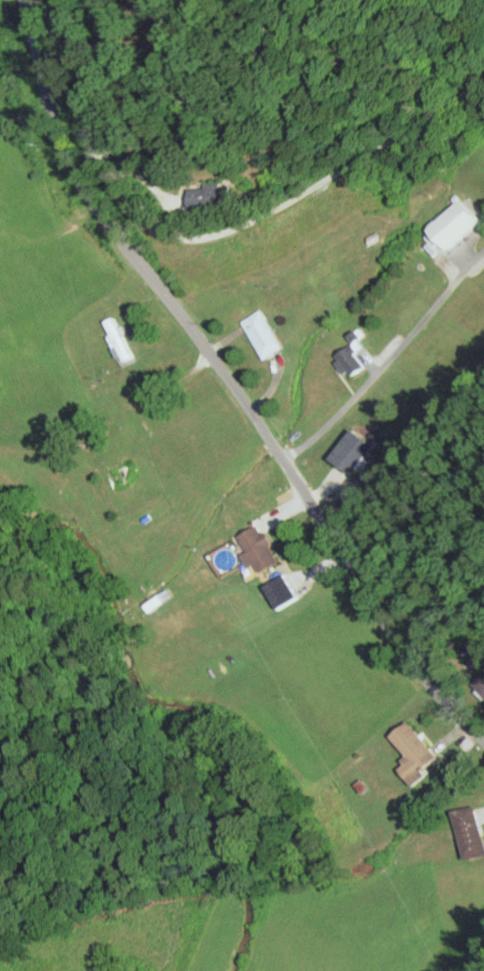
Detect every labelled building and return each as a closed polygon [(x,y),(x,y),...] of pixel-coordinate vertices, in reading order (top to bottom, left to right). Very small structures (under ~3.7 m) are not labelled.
[(241,205),(238,182),(194,188),(198,211),(241,205)] [(469,200),(483,216),(483,224),(455,250),(437,230),(469,200)] [(245,321),(270,360),(289,348),(265,309),(245,321)] [(334,456),(351,470),(374,444),(357,429),(334,456)] [(244,537),(252,553),(247,556),(254,569),(260,566),(264,575),(285,564),(265,526),(244,537)] [(280,602),(293,595),(284,578),(271,585),(280,602)] [(176,597),(171,589),(145,604),(150,613),(176,597)] [(433,776),(429,772),(444,759),(412,723),(395,738),(414,759),(403,769),(420,788),(433,776)] [(481,807),(460,812),(471,862),(483,859),(483,822),(481,807)]
